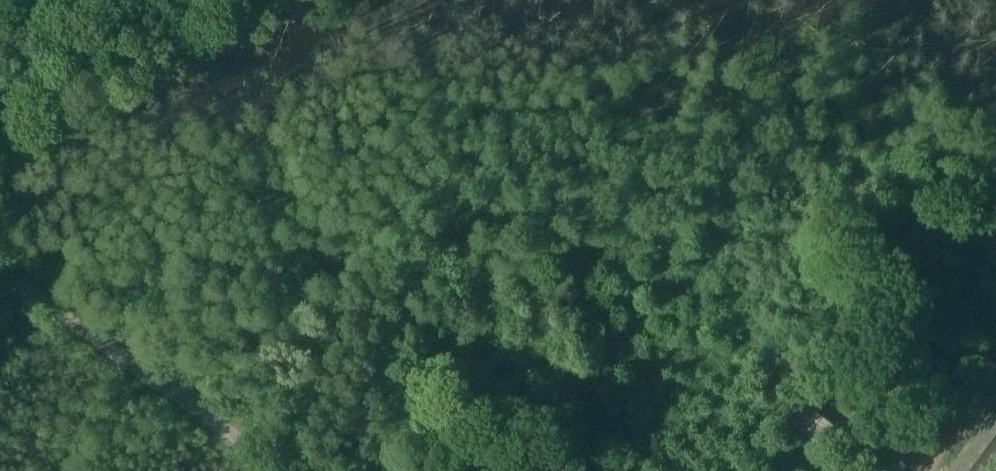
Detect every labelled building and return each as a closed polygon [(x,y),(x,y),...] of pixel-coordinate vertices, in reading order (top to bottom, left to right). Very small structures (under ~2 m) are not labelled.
[(798,434),(791,444),(820,467),(823,469),(847,438),(807,408),(792,429),(798,434)] [(967,447),(992,466),(995,462),(995,414),(993,412),(967,447)] [(967,447),(949,470),(989,470),(992,466),(967,447)]
